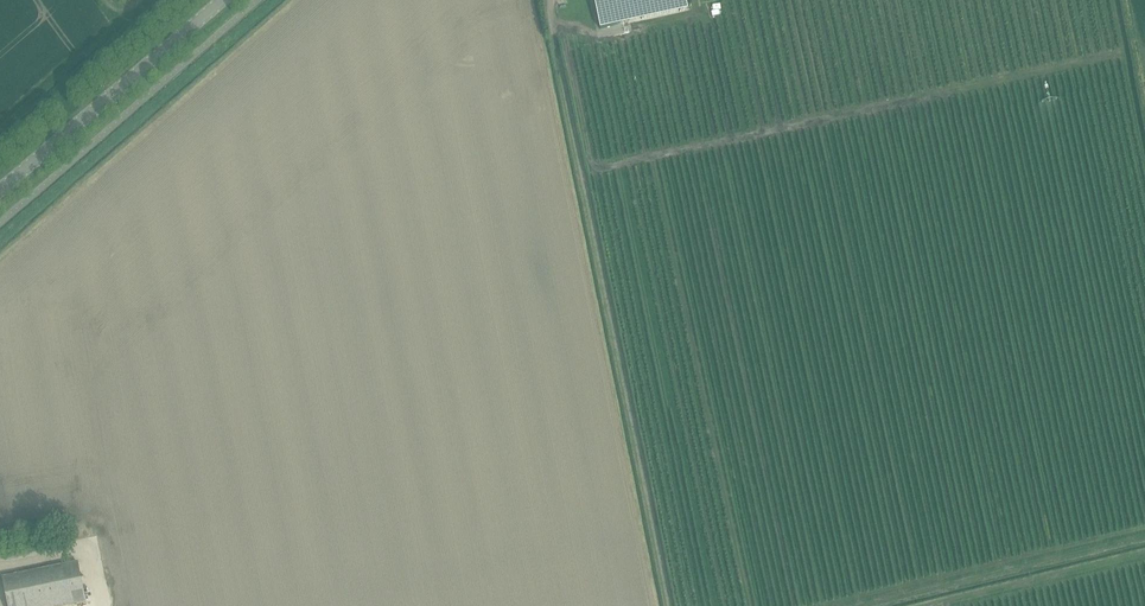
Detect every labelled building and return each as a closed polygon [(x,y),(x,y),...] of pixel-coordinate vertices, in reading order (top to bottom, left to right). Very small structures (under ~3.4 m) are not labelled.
[(621,25),(688,11),(686,0),(594,0),(600,30),(621,25)] [(86,603),(78,563),(3,578),(9,605),(70,605),(86,603)]
